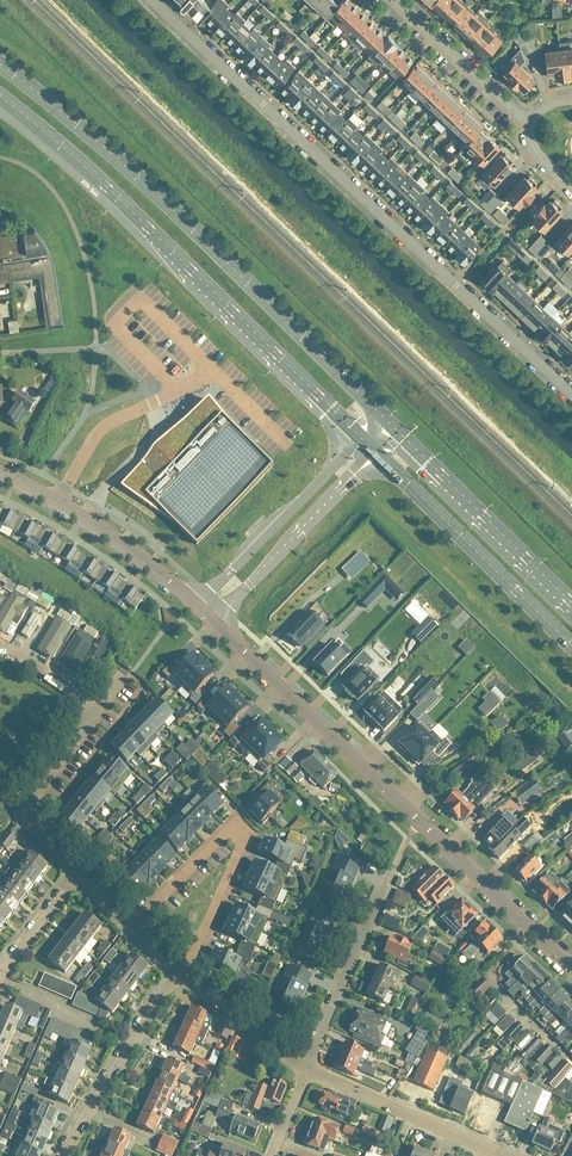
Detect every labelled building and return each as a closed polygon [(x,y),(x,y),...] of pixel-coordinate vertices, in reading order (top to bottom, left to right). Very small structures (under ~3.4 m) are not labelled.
[(216,0),(211,5),(205,0),(191,0),(185,6),(186,6),(185,7),(199,19),(200,18),(199,18),(216,0)] [(228,4),(224,0),(216,0),(199,18),(200,18),(203,15),(211,23),(228,4)] [(343,0),(342,0),(339,4),(335,0),(316,0),(312,4),(326,17),(326,18),(343,0)] [(354,5),(348,0),(343,0),(326,18),(334,26),(354,5)] [(451,0),(434,0),(431,3),(434,6),(434,8),(439,13),(451,0)] [(468,1),(468,0),(466,0),(464,2),(462,0),(451,0),(439,13),(444,17),(445,17),(450,21),(468,1)] [(457,30),(475,12),(468,5),(470,3),(471,3),(468,1),(450,21),(454,25),(454,27),(457,30)] [(304,3),(298,10),(303,14),(309,8),(304,3)] [(219,31),(237,12),(236,11),(233,15),(226,8),(229,4),(228,4),(211,23),(219,31)] [(269,11),(263,5),(259,9),(265,15),(269,11)] [(343,34),(362,13),(354,5),(334,26),(335,26),(338,23),(346,30),(342,33),(343,34)] [(468,37),(486,17),(478,10),(475,13),(475,12),(457,30),(463,36),(465,35),(468,37)] [(275,17),(269,11),(265,15),(272,20),(275,17)] [(227,38),(245,20),(237,12),(219,31),(227,38)] [(351,42),(370,21),(362,13),(343,34),(351,42)] [(502,38),(488,24),(490,21),(490,22),(491,21),(486,17),(468,37),(473,42),(473,44),(482,53),(484,53),(486,55),(502,38)] [(236,46),(253,27),(250,31),(242,23),(245,20),(227,38),(236,46)] [(285,27),(279,21),(276,24),(282,30),(285,27)] [(297,30),(301,25),(296,21),(292,26),(297,30)] [(359,49),(379,29),(370,21),(351,42),(359,49)] [(244,54),(262,35),(253,27),(236,46),(244,54)] [(291,32),(285,27),(282,30),(288,36),(291,32)] [(368,57),(388,35),(387,36),(379,29),(359,49),(360,50),(363,46),(371,53),(367,57),(368,57)] [(251,63),(270,43),(262,35),(244,54),(242,55),(246,59),(251,63)] [(376,65),(395,45),(396,45),(397,43),(393,40),(388,35),(368,57),(376,65)] [(315,42),(309,36),(306,39),(312,45),(315,42)] [(302,42),(296,37),(293,40),(299,46),(302,42)] [(540,54),(533,37),(526,40),(533,57),(540,54)] [(526,40),(518,43),(520,48),(512,57),(520,65),(525,60),(533,57),(526,40)] [(567,41),(568,48),(560,49),(564,77),(571,76),(570,74),(571,74),(571,40),(567,41)] [(308,48),(302,42),(299,46),(305,52),(308,48)] [(261,70),(275,54),(267,47),(270,43),(251,63),(251,64),(253,62),(261,70)] [(404,52),(396,45),(395,45),(376,65),(380,62),(388,69),(404,52)] [(326,52),(320,46),(317,49),(323,55),(326,52)] [(564,77),(560,49),(545,51),(548,76),(556,75),(556,78),(564,77)] [(332,57),(326,52),(323,55),(329,61),(332,57)] [(396,78),(412,61),(404,52),(388,69),(396,78)] [(269,77),(287,59),(286,58),(283,62),(275,54),(261,70),(269,77)] [(319,65),(323,62),(316,56),(313,59),(319,65)] [(520,65),(512,57),(501,69),(509,76),(507,78),(517,87),(518,85),(523,89),(525,88),(527,90),(535,82),(532,80),(534,78),(520,65)] [(278,86),(295,67),(287,59),(269,77),(278,86)] [(339,71),(343,67),(337,61),(333,65),(339,71)] [(324,73),(329,67),(323,62),(319,65),(318,67),(324,73)] [(409,91),(427,72),(417,62),(399,82),(409,91)] [(349,73),(343,67),(339,71),(345,77),(349,73)] [(290,97),(307,78),(299,70),(281,89),(290,97)] [(336,81),(339,77),(333,71),(330,75),(336,81)] [(418,100),(436,80),(427,72),(409,91),(409,92),(412,88),(421,96),(418,100)] [(345,83),(339,77),(336,81),(342,86),(345,83)] [(359,83),(353,77),(350,81),(356,86),(359,83)] [(297,106),(316,86),(307,78),(290,97),(289,99),(297,106)] [(427,109),(446,89),(436,80),(418,100),(427,109)] [(365,89),(359,83),(356,86),(362,92),(365,89)] [(306,112),(324,94),(316,86),(297,106),(298,105),(306,112)] [(356,93),(350,87),(347,91),(353,96),(356,93)] [(437,118),(455,98),(446,89),(427,109),(437,118)] [(374,96),(368,91),(364,94),(370,100),(374,96)] [(362,99),(356,93),(353,96),(359,102),(362,99)] [(315,120),(332,101),(324,94),(306,112),(315,120)] [(446,126),(465,107),(455,98),(437,118),(446,126)] [(382,111),(387,105),(382,100),(377,106),(382,111)] [(323,128),(341,109),(332,101),(315,120),(323,128)] [(373,109),(367,103),(363,106),(369,112),(373,109)] [(456,135),(474,116),(465,107),(446,126),(456,135)] [(331,136),(349,117),(348,117),(345,120),(338,113),(341,110),(341,109),(323,128),(331,136)] [(379,114),(373,109),(369,112),(376,118),(379,114)] [(396,124),(401,119),(396,114),(391,119),(396,124)] [(461,148),(483,125),(474,116),(456,135),(465,144),(461,148)] [(340,144),(357,125),(349,117),(331,136),(340,144)] [(389,124),(383,119),(380,122),(386,128),(389,124)] [(401,129),(406,123),(401,119),(396,124),(401,129)] [(396,130),(389,124),(386,128),(392,133),(396,130)] [(348,152),(366,133),(365,132),(362,136),(354,129),(358,125),(357,125),(340,144),(348,151),(348,152)] [(471,157),(489,138),(480,129),(484,125),(483,125),(461,148),(471,157)] [(415,141),(420,136),(414,131),(410,137),(415,141)] [(355,161),(374,141),(366,133),(348,152),(348,151),(346,153),(355,161)] [(406,140),(400,134),(397,138),(403,143),(406,140)] [(420,146),(425,141),(420,136),(415,141),(420,146)] [(480,166),(499,147),(489,138),(471,157),(480,166)] [(412,146),(406,140),(403,143),(409,149),(412,146)] [(365,167),(382,148),(374,141),(355,161),(357,160),(365,167)] [(373,175),(391,156),(390,156),(387,159),(379,152),(383,149),(382,148),(365,167),(373,175)] [(438,154),(433,149),(428,154),(434,159),(438,154)] [(419,159),(423,156),(417,150),(413,153),(419,159)] [(490,188),(512,164),(510,163),(513,160),(505,153),(502,155),(501,154),(478,178),(490,188)] [(444,159),(438,154),(434,159),(439,164),(444,159)] [(382,183),(399,164),(391,156),(373,175),(382,183)] [(426,165),(429,161),(423,156),(419,159),(426,165)] [(390,191),(407,172),(399,164),(382,183),(390,191)] [(439,171),(433,166),(430,169),(436,175),(439,171)] [(452,176),(457,171),(452,166),(447,172),(452,176)] [(446,177),(439,171),(436,175),(442,180),(446,177)] [(457,181),(462,176),(457,171),(452,176),(457,181)] [(398,199),(416,180),(407,172),(390,191),(398,199)] [(532,192),(536,187),(534,185),(537,183),(529,175),(526,178),(525,176),(507,195),(519,206),(523,201),(525,203),(533,193),(532,192)] [(407,206),(424,188),(416,180),(398,199),(407,206)] [(456,187),(450,181),(447,185),(448,186),(453,190),(456,187)] [(462,193),(456,187),(453,190),(459,196),(462,193)] [(415,214),(432,195),(429,199),(421,191),(424,188),(407,206),(415,214)] [(484,206),(496,193),(490,188),(478,201),(484,206)] [(490,212),(502,199),(496,193),(484,206),(490,212)] [(423,222),(441,203),(432,195),(415,214),(423,222)] [(473,203),(467,197),(463,200),(469,206),(473,203)] [(544,229),(561,211),(560,209),(562,206),(554,199),(552,202),(550,200),(546,205),(544,203),(535,212),(537,214),(533,219),(544,229)] [(430,231),(449,211),(441,203),(423,222),(422,223),(426,227),(430,231)] [(456,221),(458,220),(462,226),(475,216),(470,208),(468,209),(463,203),(450,212),(456,221)] [(479,208),(473,203),(469,206),(476,212),(479,208)] [(35,231),(4,235),(0,209),(0,270),(7,269),(9,278),(42,273),(50,325),(62,324),(62,323),(54,271),(54,269),(54,267),(53,265),(53,263),(51,259),(50,255),(49,253),(48,250),(46,246),(44,243),(42,239),(40,237),(38,234),(35,231)] [(440,238),(454,222),(446,215),(450,212),(449,211),(430,231),(431,232),(432,230),(440,238)] [(490,218),(483,212),(480,216),(486,222),(490,218)] [(496,224),(490,218),(486,222),(492,227),(496,224)] [(448,246),(463,230),(454,222),(440,238),(448,246)] [(571,248),(571,225),(553,245),(565,255),(571,248)] [(457,253),(471,238),(463,230),(448,246),(456,253),(457,253)] [(534,253),(546,240),(540,235),(528,248),(534,253)] [(464,263),(480,246),(471,238),(457,253),(456,253),(455,255),(464,263)] [(540,259),(552,246),(546,240),(534,253),(540,259)] [(514,253),(517,246),(510,243),(507,251),(514,253)] [(522,258),(527,253),(521,248),(516,253),(522,258)] [(527,263),(532,258),(527,253),(522,258),(527,263)] [(511,269),(502,260),(497,265),(496,264),(489,271),(491,272),(483,281),(492,289),(507,273),(511,269)] [(539,275),(544,270),(539,265),(534,270),(539,275)] [(550,275),(544,270),(539,275),(545,280),(550,275)] [(570,277),(565,272),(560,277),(565,282),(570,277)] [(501,298),(519,278),(516,281),(507,273),(492,289),(501,298)] [(510,306),(528,287),(519,278),(501,298),(510,306)] [(557,292),(562,286),(557,281),(552,287),(557,292)] [(567,291),(562,286),(557,292),(562,296),(567,291)] [(519,314),(534,298),(525,291),(529,287),(528,287),(510,306),(519,314)] [(528,323),(543,307),(534,298),(519,314),(528,323)] [(537,331),(552,315),(543,307),(528,323),(537,331)] [(546,340),(561,323),(552,315),(537,331),(546,340)] [(17,320),(8,321),(9,332),(18,331),(17,320)] [(554,348),(569,332),(561,323),(546,340),(554,348)] [(571,347),(571,334),(569,332),(554,348),(563,356),(571,347)] [(563,356),(571,364),(571,347),(563,356)] [(52,377),(43,391),(52,396),(61,382),(52,377)] [(102,405),(116,398),(109,383),(95,390),(102,405)] [(29,412),(35,403),(19,393),(13,401),(14,402),(4,418),(17,427),(28,411),(29,412)] [(252,447),(247,441),(209,400),(173,431),(174,433),(160,448),(145,464),(142,462),(121,487),(159,512),(174,522),(196,545),(272,468),(252,447)] [(0,508),(0,527),(1,525),(15,532),(22,519),(21,518),(0,508)] [(32,551),(43,531),(22,519),(15,532),(28,540),(25,546),(32,551)] [(64,542),(43,531),(32,551),(40,555),(43,549),(56,556),(65,543),(64,542)] [(72,576),(85,557),(65,543),(56,556),(69,565),(65,571),(72,576)] [(360,552),(342,569),(348,576),(366,559),(360,552)] [(104,570),(85,557),(72,576),(79,580),(84,574),(96,583),(104,570)] [(111,602),(124,583),(104,570),(96,583),(108,591),(104,597),(111,602)] [(0,573),(0,581),(5,584),(9,578),(0,573)] [(384,577),(360,601),(367,608),(385,589),(392,596),(398,589),(385,576),(384,577)] [(124,583),(111,602),(119,607),(123,601),(135,610),(144,597),(124,583)] [(30,591),(19,584),(15,590),(26,597),(30,591)] [(7,634),(15,620),(18,622),(26,610),(19,606),(21,602),(11,595),(0,613),(0,630),(7,634)] [(51,603),(40,597),(36,603),(47,610),(51,603)] [(426,615),(413,602),(406,609),(420,622),(426,615)] [(54,614),(57,609),(56,609),(51,605),(48,610),(53,613),(54,614)] [(71,616),(61,610),(57,616),(68,622),(71,616)] [(308,612),(287,634),(300,647),(303,644),(316,631),(321,625),(322,625),(308,612)] [(47,623),(32,613),(15,639),(23,644),(28,637),(34,642),(47,623)] [(51,661),(71,628),(55,618),(35,651),(51,661)] [(420,643),(437,626),(428,618),(412,635),(420,643)] [(98,632),(87,625),(83,632),(94,638),(97,633),(98,632)] [(321,625),(316,631),(320,635),(325,630),(321,625)] [(73,674),(90,647),(71,635),(54,663),(73,674)] [(99,638),(87,658),(96,663),(108,643),(99,638)] [(332,646),(332,645),(314,664),(327,676),(345,658),(337,650),(343,644),(338,640),(332,646)] [(363,651),(340,675),(349,683),(344,689),(347,692),(345,694),(352,700),(354,699),(357,702),(380,679),(369,668),(374,662),(363,651)] [(198,660),(197,659),(192,654),(179,668),(172,662),(162,673),(168,679),(170,677),(181,687),(204,663),(199,659),(198,660)] [(207,669),(209,668),(204,663),(181,687),(191,697),(189,699),(195,705),(205,694),(200,689),(213,675),(207,669)] [(42,678),(39,683),(49,688),(52,683),(42,678)] [(422,686),(410,698),(416,704),(428,692),(437,684),(430,678),(422,686)] [(213,701),(207,696),(196,707),(202,712),(206,708),(217,718),(238,696),(227,686),(213,701)] [(377,725),(384,731),(403,711),(383,692),(364,712),(371,719),(372,720),(376,724),(377,725)] [(432,692),(409,715),(417,722),(439,699),(432,692)] [(234,722),(249,707),(238,696),(217,718),(227,729),(223,733),(229,738),(240,727),(234,722)] [(157,700),(147,710),(165,727),(165,726),(163,724),(172,715),(157,700)] [(535,707),(528,712),(530,716),(538,712),(535,707)] [(157,735),(165,727),(147,710),(138,719),(158,738),(159,737),(157,735)] [(192,720),(187,715),(182,720),(187,725),(192,720)] [(508,726),(501,717),(490,724),(497,734),(508,726)] [(138,719),(129,728),(149,747),(158,738),(138,719)] [(237,746),(247,756),(249,754),(271,731),(260,721),(247,735),(241,729),(228,742),(235,748),(237,746)] [(401,745),(399,747),(405,752),(407,751),(410,754),(430,734),(430,733),(420,724),(400,744),(401,745)] [(430,734),(410,754),(414,758),(412,759),(418,765),(420,764),(421,764),(433,752),(438,757),(448,747),(451,744),(445,738),(449,733),(439,724),(432,732),(430,733),(430,734)] [(129,728),(120,738),(136,753),(140,757),(149,747),(129,728)] [(275,751),(283,743),(271,731),(249,754),(259,763),(257,765),(264,772),(275,761),(268,755),(274,749),(275,751)] [(136,753),(120,738),(112,747),(127,762),(136,753)] [(199,738),(195,742),(200,747),(204,743),(199,738)] [(180,755),(186,760),(193,753),(187,748),(180,755)] [(337,774),(313,751),(299,765),(323,789),(337,774)] [(535,760),(531,753),(514,765),(518,772),(535,760)] [(180,761),(181,760),(175,754),(168,761),(171,764),(172,763),(175,766),(180,761)] [(471,754),(451,768),(457,777),(477,763),(471,754)] [(131,774),(110,757),(101,768),(122,785),(131,774)] [(289,776),(296,768),(290,763),(283,770),(289,776)] [(101,768),(93,778),(110,791),(114,795),(122,785),(101,768)] [(157,773),(163,778),(167,774),(162,769),(157,773)] [(303,777),(296,770),(290,776),(297,783),(303,777)] [(486,780),(489,776),(488,775),(486,777),(483,774),(484,773),(481,770),(470,781),(471,783),(468,787),(469,788),(461,797),(456,792),(445,804),(449,808),(447,809),(453,814),(486,780)] [(159,782),(162,778),(163,778),(157,773),(154,777),(159,782)] [(93,778),(85,788),(104,803),(104,802),(102,800),(110,791),(93,778)] [(169,778),(164,783),(168,787),(173,782),(169,778)] [(208,779),(194,794),(213,813),(222,803),(214,795),(219,790),(208,779)] [(264,798),(250,812),(263,824),(270,816),(269,815),(285,798),(274,788),(276,786),(271,780),(258,793),(264,798)] [(463,822),(475,810),(495,789),(486,780),(453,814),(458,819),(459,818),(463,822)] [(533,780),(513,794),(521,804),(540,790),(533,780)] [(168,787),(164,783),(159,788),(163,792),(168,787)] [(331,783),(329,791),(337,793),(339,785),(331,783)] [(85,788),(77,798),(93,811),(94,811),(96,812),(104,803),(85,788)] [(140,801),(145,796),(140,791),(135,796),(140,801)] [(184,803),(205,823),(204,822),(213,813),(194,794),(184,803)] [(137,804),(140,801),(135,796),(132,799),(137,804)] [(146,801),(150,805),(155,800),(151,796),(146,801)] [(93,811),(77,798),(69,807),(85,821),(93,811)] [(145,810),(150,805),(146,801),(141,806),(145,810)] [(188,808),(179,816),(196,833),(205,823),(184,803),(188,808)] [(85,821),(69,807),(61,817),(77,831),(85,821)] [(123,819),(127,814),(122,809),(117,813),(123,819)] [(115,813),(111,818),(117,823),(121,818),(115,813)] [(167,821),(166,821),(187,842),(196,833),(179,816),(171,825),(167,821)] [(129,818),(124,823),(128,827),(133,822),(129,818)] [(495,831),(485,841),(491,846),(489,848),(496,856),(500,859),(507,852),(508,853),(511,850),(511,848),(520,839),(519,838),(530,827),(521,819),(512,829),(500,818),(491,827),(495,831)] [(187,842),(166,821),(157,831),(177,851),(187,842)] [(296,821),(288,830),(302,830),(304,828),(296,821)] [(128,827),(124,823),(119,828),(123,832),(128,827)] [(110,834),(105,829),(100,834),(105,839),(110,834)] [(339,846),(351,841),(339,830),(336,839),(339,846)] [(17,838),(8,832),(0,842),(0,845),(3,848),(7,850),(17,838)] [(362,833),(357,839),(362,843),(366,836),(362,833)] [(544,840),(537,833),(529,840),(536,848),(544,840)] [(563,840),(570,848),(571,846),(571,833),(563,840)] [(102,842),(105,839),(100,834),(97,837),(102,842)] [(104,840),(108,844),(114,839),(110,835),(104,840)] [(307,848),(306,848),(309,840),(297,835),(294,843),(287,839),(283,847),(264,838),(257,853),(277,861),(275,865),(289,871),(294,860),(301,863),(307,848)] [(114,839),(108,844),(113,848),(118,843),(114,839)] [(108,844),(104,840),(99,845),(103,849),(108,844)] [(159,840),(150,849),(166,865),(176,856),(159,840)] [(524,882),(538,868),(532,862),(542,852),(537,847),(531,854),(514,872),(518,876),(517,877),(522,882),(523,881),(524,882)] [(150,849),(141,858),(157,875),(166,865),(150,849)] [(47,867),(30,853),(29,854),(26,851),(22,855),(26,858),(22,863),(40,877),(40,876),(41,877),(43,875),(42,874),(47,867)] [(340,875),(336,884),(330,897),(344,904),(362,863),(340,854),(332,871),(340,875)] [(148,884),(157,875),(141,858),(132,867),(148,884)] [(40,877),(22,863),(19,860),(16,864),(20,867),(15,872),(33,886),(34,886),(36,884),(35,883),(40,877)] [(248,874),(281,889),(289,871),(275,865),(273,869),(254,861),(248,874)] [(148,884),(132,867),(126,862),(117,871),(113,867),(108,871),(125,889),(130,884),(138,892),(147,883),(148,884)] [(33,886),(15,872),(10,868),(3,877),(5,879),(26,895),(27,896),(29,893),(28,892),(33,886)] [(427,895),(443,878),(433,868),(431,870),(411,890),(419,898),(424,893),(427,895)] [(542,901),(556,887),(560,883),(550,873),(546,877),(546,878),(532,892),(542,901)] [(271,911),(281,889),(248,874),(242,888),(261,896),(258,905),(271,911)] [(5,879),(3,877),(0,881),(5,885),(1,891),(19,905),(19,904),(20,905),(22,902),(21,902),(26,895),(5,879)] [(436,905),(450,890),(453,887),(443,878),(427,895),(424,893),(419,898),(424,903),(429,898),(436,905)] [(542,901),(552,911),(570,892),(560,883),(556,887),(542,901)] [(405,909),(411,895),(397,889),(391,903),(405,909)] [(1,891),(0,892),(0,905),(11,914),(12,913),(13,914),(15,911),(14,911),(19,905),(1,891)] [(447,916),(442,920),(451,928),(455,924),(461,929),(462,930),(476,915),(475,914),(477,912),(470,905),(468,907),(462,901),(447,916)] [(274,912),(271,911),(258,905),(254,913),(235,904),(228,918),(262,933),(267,920),(270,921),(274,912)] [(571,924),(571,904),(559,917),(565,923),(568,923),(571,925),(571,924)] [(0,905),(0,920),(4,923),(5,923),(7,921),(7,920),(11,914),(0,905)] [(321,905),(318,911),(324,914),(327,908),(321,905)] [(316,927),(312,936),(306,950),(320,956),(336,919),(324,914),(318,911),(315,909),(308,923),(316,927)] [(101,926),(84,913),(75,925),(92,938),(101,926)] [(385,914),(381,921),(391,927),(395,919),(385,914)] [(238,949),(252,955),(262,933),(228,918),(222,932),(242,940),(238,949)] [(474,922),(470,927),(475,932),(479,927),(474,922)] [(490,929),(484,924),(475,934),(477,937),(476,939),(473,941),(474,942),(461,955),(469,962),(482,949),(488,954),(501,939),(490,929)] [(92,938),(75,925),(66,937),(83,950),(92,938)] [(418,943),(428,933),(422,927),(410,939),(418,943)] [(83,950),(66,937),(57,948),(74,961),(83,950)] [(405,961),(411,946),(391,937),(385,953),(398,959),(396,964),(407,969),(409,963),(405,961)] [(110,945),(105,940),(101,945),(106,950),(110,945)] [(446,959),(451,950),(438,942),(432,951),(446,959)] [(103,955),(106,950),(101,945),(97,950),(99,952),(103,955)] [(74,961),(57,948),(48,960),(65,973),(74,961)] [(113,959),(117,954),(111,949),(107,954),(113,959)] [(248,964),(252,955),(238,949),(234,958),(215,949),(208,963),(236,975),(242,962),(248,964)] [(432,951),(427,958),(446,969),(450,962),(446,959),(432,951)] [(113,959),(107,954),(103,959),(109,964),(113,959)] [(148,967),(132,954),(122,966),(139,979),(148,967)] [(506,985),(511,990),(534,966),(525,957),(523,959),(521,959),(519,961),(520,963),(516,967),(514,967),(512,969),(512,970),(512,971),(509,970),(505,975),(511,980),(506,985)] [(89,973),(93,968),(87,963),(83,968),(89,973)] [(291,982),(287,991),(278,1011),(292,1017),(312,974),(290,964),(284,978),(291,982)] [(392,981),(396,972),(379,965),(373,980),(389,987),(399,992),(402,985),(392,981)] [(139,979),(122,966),(113,978),(130,990),(139,979)] [(520,990),(523,994),(528,989),(529,989),(543,975),(534,966),(511,990),(516,995),(520,990)] [(79,985),(89,973),(83,968),(73,980),(79,985)] [(95,982),(99,977),(94,972),(90,977),(95,982)] [(45,990),(50,976),(44,973),(38,987),(45,990)] [(528,989),(523,994),(521,997),(526,1002),(530,1005),(552,983),(543,975),(529,989),(528,989)] [(51,992),(57,979),(50,976),(45,990),(51,992)] [(432,984),(416,976),(411,985),(427,994),(432,984)] [(91,987),(95,982),(90,977),(86,983),(91,987)] [(130,990),(113,978),(105,989),(121,1002),(130,990)] [(473,988),(470,990),(480,999),(491,987),(482,978),(473,988)] [(58,995),(63,982),(61,980),(57,979),(51,992),(58,995)] [(383,1002),(389,987),(373,980),(366,995),(383,1002)] [(64,998),(70,984),(63,982),(58,995),(64,998)] [(546,1006),(560,992),(552,983),(530,1005),(528,1007),(532,1010),(537,1006),(541,1010),(546,1005),(546,1006)] [(71,1000),(76,987),(70,984),(64,998),(71,1000)] [(105,989),(96,1000),(95,1001),(96,1002),(110,1012),(112,1014),(121,1002),(105,989)] [(547,1023),(569,1000),(560,992),(546,1006),(546,1005),(541,1010),(540,1011),(546,1017),(544,1019),(547,1023)] [(78,1009),(84,995),(78,993),(72,1006),(78,1009)] [(84,1011),(90,998),(84,995),(78,1009),(84,1011)] [(19,1012),(24,999),(18,996),(12,1009),(19,1012)] [(91,1014),(96,1002),(95,1001),(96,1000),(90,998),(84,1011),(91,1014)] [(412,998),(409,1005),(401,1021),(406,1024),(414,1008),(418,1000),(412,998)] [(25,1015),(31,1002),(24,999),(19,1012),(21,1013),(25,1015)] [(571,1015),(571,1003),(569,1000),(547,1023),(551,1026),(559,1018),(564,1023),(571,1015)] [(32,1017),(37,1004),(31,1002),(25,1015),(32,1017)] [(110,1012),(96,1002),(91,1014),(97,1017),(103,1021),(110,1012)] [(494,1025),(506,1012),(497,1003),(485,1016),(494,1025)] [(38,1020),(44,1007),(37,1004),(32,1017),(38,1020)] [(12,1009),(5,1006),(0,1017),(0,1022),(15,1028),(18,1021),(21,1013),(19,1012),(12,1009)] [(42,1029),(50,1010),(44,1007),(38,1020),(35,1027),(42,1029)] [(204,1021),(207,1014),(191,1007),(185,1021),(205,1030),(208,1031),(211,1024),(204,1021)] [(391,1025),(385,1023),(386,1020),(359,1008),(357,1013),(355,1012),(353,1013),(348,1025),(349,1027),(350,1028),(349,1030),(356,1033),(354,1036),(378,1047),(383,1036),(385,1037),(391,1025)] [(443,1023),(427,1012),(420,1023),(436,1034),(443,1023)] [(503,1033),(515,1021),(509,1015),(497,1027),(503,1033)] [(567,1027),(559,1036),(556,1039),(561,1044),(564,1041),(564,1040),(564,1041),(571,1033),(571,1015),(564,1023),(567,1027)] [(52,1034),(58,1021),(51,1018),(43,1037),(50,1040),(52,1034)] [(226,1039),(232,1026),(224,1020),(217,1035),(226,1039)] [(18,1021),(15,1028),(21,1031),(24,1024),(18,1021)] [(58,1037),(64,1024),(58,1021),(52,1034),(58,1037)] [(208,1031),(205,1030),(185,1021),(179,1034),(195,1042),(202,1045),(208,1031)] [(15,1028),(0,1022),(0,1039),(9,1043),(15,1028)] [(504,1050),(524,1029),(517,1023),(497,1044),(504,1050)] [(65,1039),(70,1026),(64,1024),(58,1037),(65,1039)] [(71,1042),(77,1029),(70,1026),(65,1039),(65,1040),(71,1042)] [(432,1033),(420,1026),(405,1051),(416,1058),(432,1033)] [(443,1028),(434,1039),(441,1045),(450,1034),(443,1028)] [(78,1045),(83,1032),(77,1029),(71,1042),(78,1045)] [(521,1051),(534,1037),(526,1030),(513,1044),(521,1051)] [(84,1048),(89,1035),(83,1032),(78,1045),(84,1048)] [(471,1033),(455,1050),(459,1054),(475,1036),(471,1033)] [(564,1041),(564,1040),(564,1041),(568,1046),(571,1042),(571,1033),(564,1041)] [(189,1055),(195,1042),(179,1034),(172,1048),(189,1055)] [(232,1056),(240,1039),(233,1035),(225,1053),(232,1056)] [(542,1045),(539,1042),(534,1037),(521,1051),(529,1059),(542,1045)] [(9,1043),(0,1039),(0,1056),(2,1057),(9,1043)] [(239,1059),(247,1042),(240,1039),(232,1056),(239,1059)] [(84,1048),(78,1045),(71,1042),(65,1040),(63,1045),(69,1048),(66,1056),(85,1064),(90,1050),(84,1048)] [(249,1056),(255,1045),(247,1042),(239,1059),(247,1063),(249,1056)] [(339,1055),(371,1068),(373,1064),(360,1058),(363,1050),(345,1042),(339,1055)] [(35,1046),(29,1043),(26,1050),(32,1053),(35,1046)] [(220,1053),(223,1045),(218,1043),(214,1050),(220,1053)] [(544,1063),(555,1051),(547,1044),(528,1066),(535,1072),(544,1063)] [(473,1047),(466,1055),(470,1059),(478,1051),(473,1047)] [(433,1091),(447,1058),(427,1049),(413,1082),(433,1091)] [(29,1060),(32,1053),(26,1050),(23,1057),(29,1060)] [(563,1059),(555,1051),(544,1063),(553,1071),(563,1059)] [(40,1061),(43,1055),(37,1053),(34,1058),(40,1061)] [(376,1070),(371,1068),(339,1055),(334,1067),(355,1076),(356,1074),(353,1073),(356,1067),(360,1069),(359,1071),(373,1077),(376,1070)] [(79,1077),(85,1064),(66,1056),(60,1069),(79,1077)] [(214,1065),(194,1056),(191,1062),(200,1066),(211,1072),(214,1065)] [(460,1056),(455,1065),(464,1069),(468,1059),(460,1056)] [(38,1067),(40,1061),(34,1058),(32,1064),(38,1067)] [(180,1074),(184,1066),(168,1059),(161,1073),(178,1080),(188,1085),(191,1079),(180,1074)] [(397,1060),(395,1065),(402,1068),(404,1062),(397,1060)] [(514,1060),(507,1068),(515,1076),(520,1071),(523,1068),(517,1063),(514,1060)] [(494,1061),(491,1068),(502,1073),(507,1068),(494,1061)] [(571,1069),(571,1067),(565,1061),(545,1082),(553,1089),(564,1077),(571,1069)] [(208,1078),(211,1072),(200,1066),(197,1073),(208,1078)] [(73,1091),(79,1077),(60,1069),(53,1067),(51,1073),(57,1076),(54,1083),(73,1091)] [(511,1105),(522,1082),(514,1078),(502,1073),(491,1068),(489,1073),(481,1092),(511,1105)] [(507,1068),(502,1073),(514,1078),(515,1076),(507,1068)] [(401,1069),(396,1078),(401,1080),(405,1071),(401,1069)] [(481,1092),(489,1073),(484,1071),(476,1090),(481,1092)] [(515,1076),(514,1078),(522,1082),(526,1083),(529,1080),(520,1071),(515,1076)] [(17,1088),(20,1080),(5,1073),(1,1081),(17,1088)] [(174,1088),(178,1080),(161,1073),(155,1086),(177,1096),(180,1097),(183,1092),(174,1088)] [(529,1080),(526,1083),(537,1088),(538,1087),(543,1082),(535,1074),(529,1080)] [(219,1088),(224,1077),(219,1075),(212,1090),(227,1097),(229,1092),(219,1088)] [(564,1077),(553,1089),(549,1093),(571,1104),(571,1084),(564,1077)] [(73,1091),(54,1083),(47,1079),(44,1085),(52,1088),(48,1096),(67,1104),(73,1091)] [(279,1103),(287,1086),(272,1080),(269,1088),(258,1084),(254,1093),(248,1091),(242,1104),(257,1110),(261,1101),(263,1102),(265,1098),(279,1103)] [(1,1081),(0,1084),(0,1090),(14,1096),(17,1088),(1,1081)] [(202,1091),(205,1084),(200,1081),(197,1088),(202,1091)] [(543,1082),(538,1087),(549,1093),(553,1089),(545,1082),(544,1081),(543,1082)] [(537,1088),(526,1083),(522,1082),(511,1105),(512,1106),(504,1122),(525,1131),(528,1124),(529,1124),(530,1122),(528,1121),(533,1112),(542,1090),(537,1088)] [(38,1091),(23,1084),(20,1091),(35,1097),(36,1096),(38,1091)] [(464,1114),(472,1095),(466,1093),(469,1087),(461,1084),(459,1090),(447,1084),(439,1103),(464,1114)] [(165,1107),(175,1111),(178,1105),(174,1103),(177,1096),(155,1086),(149,1099),(165,1107)] [(199,1098),(202,1091),(197,1088),(193,1095),(199,1098)] [(542,1090),(533,1112),(542,1116),(551,1094),(542,1090)] [(227,1121),(234,1104),(222,1100),(223,1097),(207,1091),(202,1103),(218,1109),(215,1116),(227,1121)] [(356,1101),(343,1096),(342,1098),(331,1093),(330,1097),(323,1094),(319,1103),(323,1105),(321,1109),(329,1112),(330,1108),(336,1110),(335,1113),(344,1117),(349,1106),(353,1108),(356,1101)] [(52,1127),(58,1114),(52,1111),(54,1104),(36,1096),(35,1097),(32,1103),(34,1109),(36,1110),(33,1119),(52,1127)] [(159,1120),(165,1107),(149,1099),(143,1113),(159,1120)] [(190,1118),(193,1110),(187,1108),(184,1115),(190,1118)] [(155,1129),(159,1120),(143,1113),(137,1126),(153,1134),(155,1129)] [(186,1125),(190,1118),(184,1115),(181,1122),(186,1125)] [(252,1141),(259,1125),(236,1115),(231,1129),(230,1132),(252,1141)] [(13,1126),(15,1120),(9,1117),(6,1122),(13,1126)] [(560,1144),(565,1131),(550,1125),(552,1121),(545,1118),(540,1129),(539,1128),(532,1144),(550,1152),(554,1141),(560,1144)] [(28,1132),(47,1141),(52,1127),(33,1119),(29,1129),(28,1132)] [(334,1141),(339,1126),(326,1121),(325,1122),(316,1119),(314,1123),(312,1122),(309,1131),(327,1138),(327,1139),(334,1141)] [(47,1141),(28,1132),(13,1126),(6,1122),(0,1136),(9,1140),(12,1133),(25,1138),(22,1146),(41,1154),(47,1141)] [(212,1130),(193,1123),(190,1131),(208,1138),(212,1130)] [(351,1136),(354,1129),(345,1125),(344,1129),(342,1132),(351,1136)] [(372,1136),(374,1130),(364,1126),(362,1128),(361,1132),(372,1136)] [(124,1150),(131,1136),(115,1129),(108,1143),(124,1150)] [(322,1151),(327,1139),(327,1138),(309,1131),(305,1140),(307,1141),(306,1145),(322,1151)] [(178,1142),(163,1135),(160,1143),(175,1150),(178,1142)] [(102,1155),(122,1155),(124,1150),(108,1143),(102,1155)] [(160,1143),(156,1150),(168,1155),(172,1155),(175,1150),(160,1143)] [(245,1152),(245,1151),(224,1144),(221,1154),(210,1151),(209,1155),(248,1155),(249,1155),(248,1152),(245,1152)] [(41,1154),(22,1146),(17,1155),(40,1155),(41,1154)]
